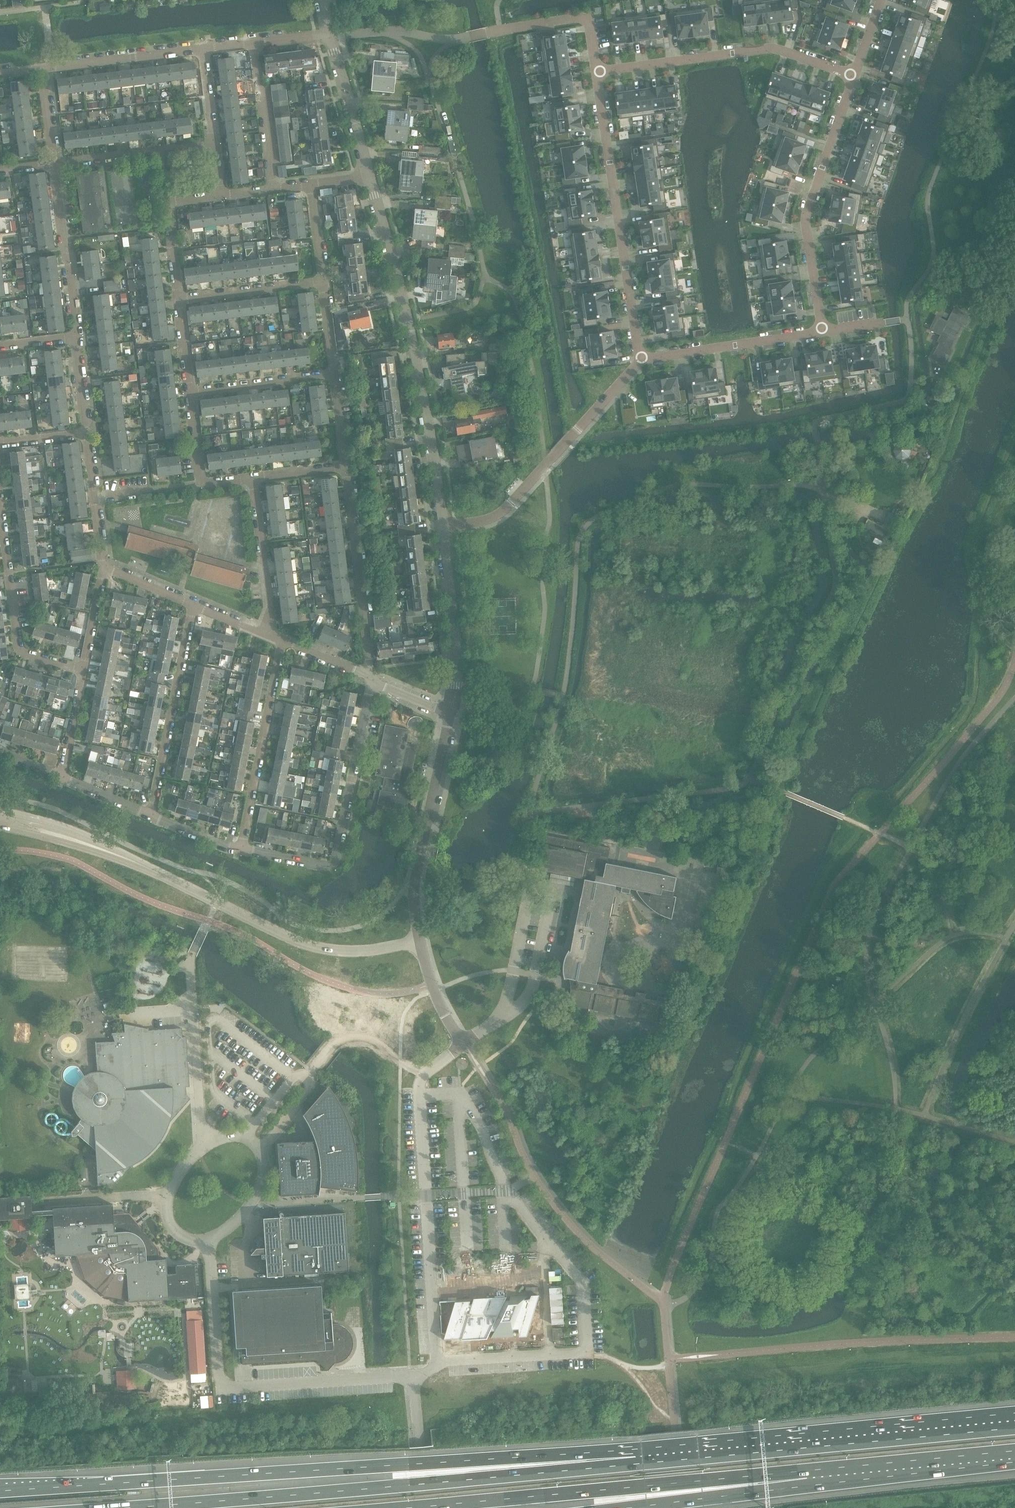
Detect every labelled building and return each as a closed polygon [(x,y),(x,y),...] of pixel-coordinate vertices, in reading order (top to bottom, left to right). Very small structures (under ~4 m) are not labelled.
[(746,27),(759,25),(755,0),(743,2),(746,27)] [(755,0),(759,25),(770,24),(767,0),(756,0),(755,0)] [(770,24),(781,22),(778,0),(767,0),(770,24)] [(797,1),(797,0),(778,0),(781,22),(794,20),(792,10),(792,6),(791,2),(797,1)] [(857,0),(829,0),(826,9),(838,14),(841,8),(853,12),(856,2),(856,3),(857,0)] [(904,1),(918,5),(916,11),(928,16),(931,9),(926,7),(929,0),(904,0),(904,1)] [(713,8),(691,11),(695,37),(700,37),(700,36),(710,35),(708,22),(714,21),(713,8)] [(690,38),(695,37),(691,11),(670,14),(672,27),(678,26),(680,39),(690,38)] [(819,29),(845,38),(849,26),(835,22),(838,16),(825,11),(819,29)] [(660,13),(648,15),(651,40),(664,38),(662,27),(662,23),(661,20),(667,19),(666,15),(660,16),(660,13)] [(902,16),(898,28),(922,36),(926,24),(922,23),(918,22),(914,20),(916,15),(913,13),(911,19),(902,16)] [(640,41),(651,40),(648,15),(636,16),(640,41)] [(640,41),(636,16),(625,18),(629,43),(640,41)] [(616,45),(629,43),(625,18),(625,23),(613,24),(614,31),(612,32),(613,38),(615,37),(616,45)] [(898,28),(894,38),(894,39),(918,47),(922,36),(898,28)] [(819,29),(813,47),(825,51),(827,45),(841,50),(841,48),(842,48),(845,38),(819,29)] [(552,37),(548,38),(545,39),(544,33),(540,33),(542,51),(567,48),(565,35),(556,37),(552,37)] [(894,39),(890,49),(914,58),(918,47),(894,39)] [(542,51),(544,63),(569,59),(567,48),(542,51)] [(890,49),(887,60),(910,68),(914,58),(890,49)] [(301,52),(303,68),(316,66),(314,50),(301,52)] [(303,68),(301,52),(289,53),(291,69),(303,68)] [(289,53),(276,55),(278,71),(291,69),(289,53)] [(394,61),(409,62),(410,56),(394,54),(394,61)] [(278,71),(276,55),(263,56),(266,73),(278,71)] [(217,60),(219,73),(234,71),(232,58),(217,60)] [(571,70),(569,59),(544,63),(546,74),(571,70)] [(887,60),(883,72),(894,76),(892,82),(904,86),(910,68),(887,60)] [(181,64),(183,79),(196,78),(194,63),(181,64)] [(374,77),(394,78),(395,65),(375,63),(374,77)] [(169,66),(171,81),(183,79),(181,64),(169,66)] [(157,68),(159,83),(171,81),(169,66),(157,68)] [(144,69),(146,84),(159,83),(157,68),(144,69)] [(146,84),(144,69),(132,71),(134,86),(146,84)] [(571,70),(546,74),(546,75),(551,74),(552,84),(548,85),(573,81),(571,70)] [(119,72),(121,87),(134,86),(132,71),(119,72)] [(234,71),(219,73),(221,85),(236,83),(234,71)] [(119,72),(107,74),(109,89),(121,87),(119,72)] [(107,74),(95,75),(97,90),(109,89),(107,74)] [(778,102),(786,79),(774,74),(766,98),(778,102)] [(95,75),(82,77),(84,92),(97,90),(95,75)] [(84,92),(82,77),(70,78),(72,93),(84,92)] [(394,78),(374,77),(373,91),(393,93),(394,78)] [(72,93),(70,78),(57,80),(59,95),(72,93)] [(786,79),(778,102),(789,106),(797,82),(786,79)] [(11,83),(12,96),(28,94),(26,81),(11,83)] [(548,85),(549,98),(574,94),(572,81),(573,81),(548,85)] [(797,82),(789,106),(790,104),(800,107),(799,110),(808,86),(797,82)] [(221,85),(222,98),(237,96),(236,83),(221,85)] [(874,87),(870,97),(871,97),(897,106),(903,88),(890,84),(888,90),(875,85),(874,87)] [(808,86),(799,110),(810,114),(818,90),(808,86)] [(677,100),(679,100),(678,93),(676,94),(675,87),(663,88),(666,113),(679,112),(677,100)] [(666,113),(663,88),(652,90),(655,115),(666,113)] [(305,91),(307,104),(323,102),(322,89),(305,91)] [(644,116),(655,115),(652,90),(641,91),(644,116)] [(818,90),(810,114),(822,118),(826,107),(828,107),(830,101),(828,101),(830,94),(818,90)] [(633,118),(644,116),(641,91),(629,93),(633,118)] [(618,102),(616,102),(617,108),(619,108),(620,120),(633,118),(629,93),(617,95),(618,102)] [(12,96),(14,108),(29,106),(28,94),(12,96)] [(222,98),(224,110),(239,108),(237,96),(222,98)] [(871,97),(867,109),(880,113),(878,119),(891,124),(897,106),(871,97)] [(307,104),(309,117),(325,115),(323,102),(307,104)] [(554,123),(581,118),(579,106),(565,108),(564,102),(551,104),(554,123)] [(31,118),(29,106),(14,108),(15,120),(31,118)] [(239,108),(224,110),(225,122),(240,121),(239,108)] [(771,121),(774,113),(768,111),(766,119),(771,121)] [(388,126),(408,128),(413,129),(414,117),(409,116),(409,114),(389,112),(388,126)] [(325,115),(309,117),(310,129),(326,127),(325,115)] [(15,120),(17,132),(32,130),(31,118),(15,120)] [(557,141),(570,139),(569,133),(583,131),(583,129),(581,118),(581,119),(581,118),(554,123),(557,141)] [(176,120),(178,135),(192,134),(190,119),(176,120)] [(178,135),(176,120),(163,122),(165,137),(178,135)] [(240,121),(225,122),(227,135),(242,133),(240,121)] [(151,123),(153,138),(165,137),(163,122),(151,123)] [(864,124),(860,136),(884,144),(890,126),(878,122),(876,128),(864,124)] [(151,123),(138,125),(140,140),(153,138),(151,123)] [(140,140),(138,125),(126,126),(128,141),(140,140)] [(114,128),(115,143),(128,141),(126,126),(114,128)] [(408,128),(388,126),(386,140),(406,142),(408,128)] [(310,129),(312,141),(328,139),(326,127),(310,129)] [(115,143),(114,128),(101,130),(103,144),(115,143)] [(17,132),(18,144),(34,142),(32,130),(17,132)] [(101,130),(89,131),(91,146),(103,144),(101,130)] [(89,131),(76,133),(78,148),(91,146),(89,131)] [(784,131),(777,152),(802,160),(804,155),(807,146),(795,142),(797,136),(784,131)] [(78,148),(76,133),(64,134),(65,149),(78,148)] [(227,135),(228,147),(243,145),(242,133),(227,135)] [(860,135),(856,146),(857,146),(880,155),(881,154),(878,153),(882,144),(884,144),(860,136),(860,135)] [(328,139),(312,141),(313,154),(329,152),(328,139)] [(657,139),(653,140),(654,145),(650,146),(646,147),(642,147),(633,149),(635,161),(660,157),(657,139)] [(34,142),(18,144),(20,158),(36,156),(34,142)] [(563,165),(587,161),(586,156),(585,156),(584,146),(571,148),(570,142),(557,144),(558,152),(561,151),(563,165)] [(243,145),(228,147),(230,160),(245,158),(243,145)] [(857,146),(853,157),(877,165),(880,155),(857,146)] [(421,153),(437,155),(438,148),(422,147),(421,153)] [(329,152),(313,154),(315,166),(331,164),(329,152)] [(777,152),(770,172),(783,176),(785,170),(797,174),(800,165),(801,165),(802,160),(777,152)] [(401,175),(421,177),(423,160),(437,161),(437,155),(421,153),(417,153),(416,163),(403,161),(401,175)] [(660,158),(660,157),(635,161),(634,161),(636,172),(661,169),(661,168),(659,168),(657,158),(660,158)] [(853,157),(849,168),(873,176),(877,165),(853,157)] [(230,160),(231,172),(246,170),(245,158),(230,160)] [(587,161),(563,165),(565,179),(562,179),(564,186),(577,184),(576,178),(588,176),(587,167),(587,166),(587,161)] [(280,176),(288,176),(286,165),(279,166),(280,176)] [(849,168),(845,180),(854,183),(852,188),(855,190),(857,184),(861,185),(865,187),(869,188),(873,176),(849,168)] [(661,169),(636,172),(638,184),(663,180),(661,169)] [(246,170),(231,172),(233,185),(248,183),(246,170)] [(77,175),(84,233),(105,230),(103,215),(106,214),(105,210),(102,210),(100,192),(103,192),(102,187),(100,188),(98,172),(77,175)] [(29,175),(30,187),(46,185),(44,173),(29,175)] [(421,177),(401,175),(400,190),(403,190),(410,190),(410,192),(413,193),(413,194),(420,195),(420,191),(421,177)] [(663,180),(638,184),(640,195),(665,191),(660,191),(658,181),(663,180)] [(765,182),(760,202),(786,208),(787,203),(789,194),(777,191),(778,185),(765,182)] [(10,198),(8,183),(0,184),(0,199),(10,198)] [(46,185),(30,187),(32,200),(48,198),(46,185)] [(564,190),(567,208),(594,204),(593,193),(592,192),(578,194),(577,188),(564,190)] [(665,191),(640,195),(642,207),(654,205),(655,212),(668,210),(665,191)] [(834,197),(832,209),(859,214),(862,195),(849,193),(848,199),(834,197)] [(335,196),(337,209),(353,207),(352,194),(335,196)] [(435,203),(451,204),(452,197),(436,196),(435,203)] [(49,210),(48,198),(32,200),(34,212),(49,210)] [(286,202),(287,215),(302,213),(301,200),(286,202)] [(760,202),(755,223),(768,226),(770,220),(782,223),(784,213),(785,214),(786,208),(760,202)] [(415,225),(435,227),(437,209),(451,210),(451,204),(435,203),(435,208),(430,208),(430,209),(427,209),(426,212),(416,211),(415,225)] [(596,216),(594,204),(567,208),(570,227),(583,225),(582,218),(596,216)] [(252,206),(254,221),(267,220),(265,205),(252,206)] [(252,206),(239,208),(241,223),(254,221),(252,206)] [(355,219),(353,207),(337,209),(338,221),(355,219)] [(227,209),(229,224),(241,223),(239,208),(227,209)] [(270,210),(271,217),(279,216),(278,208),(270,210)] [(215,211),(217,226),(229,224),(227,209),(215,211)] [(830,219),(830,221),(844,224),(843,230),(856,232),(859,214),(832,209),(830,219)] [(49,210),(34,212),(35,225),(51,223),(49,210)] [(202,212),(204,227),(217,226),(215,211),(202,212)] [(204,227),(202,212),(188,214),(190,229),(204,227)] [(302,213),(287,215),(289,227),(304,225),(302,213)] [(670,231),(667,213),(654,215),(655,221),(641,223),(641,225),(643,235),(670,231)] [(337,234),(338,241),(353,239),(352,233),(356,232),(355,219),(338,221),(340,234),(337,234)] [(35,225),(37,237),(52,235),(51,223),(35,225)] [(304,225),(289,227),(290,240),(305,238),(304,225)] [(435,227),(415,225),(414,239),(422,240),(421,249),(426,250),(427,243),(433,244),(433,241),(434,241),(435,227)] [(572,248),(597,244),(595,232),(585,234),(581,234),(577,235),(576,229),(572,230),(573,236),(570,236),(572,248)] [(670,231),(643,235),(645,248),(659,246),(660,252),(673,250),(670,231)] [(52,235),(37,237),(38,250),(54,248),(52,235)] [(843,243),(835,245),(836,257),(861,253),(859,253),(857,242),(857,241),(855,242),(851,242),(847,243),(846,237),(842,237),(843,243)] [(143,240),(145,252),(158,251),(156,238),(143,240)] [(771,238),(758,240),(761,259),(789,255),(787,242),(772,244),(771,238)] [(353,239),(338,241),(338,246),(345,245),(347,259),(363,256),(361,243),(353,244),(353,239)] [(572,248),(574,259),(599,256),(597,244),(572,248)] [(449,252),(465,254),(465,246),(449,245),(449,252)] [(208,249),(209,261),(211,260),(212,256),(216,256),(215,248),(208,249)] [(196,257),(196,250),(185,251),(185,258),(196,257)] [(82,252),(84,266),(99,265),(97,251),(82,252)] [(158,251),(145,252),(146,265),(159,263),(158,251)] [(836,257),(838,268),(863,265),(861,253),(836,257)] [(650,274),(651,279),(677,275),(674,254),(661,256),(662,262),(649,264),(650,273),(650,274)] [(789,255),(761,259),(764,277),(777,275),(776,269),(791,267),(790,265),(789,255)] [(39,258),(41,271),(57,269),(55,256),(39,258)] [(283,257),(285,272),(298,271),(296,256),(283,257)] [(347,259),(348,271),(365,269),(363,256),(347,259)] [(574,259),(576,271),(601,267),(599,256),(574,259)] [(285,272),(283,257),(271,259),(273,274),(285,272)] [(428,274),(449,276),(450,262),(444,261),(444,259),(440,258),(440,261),(430,260),(428,274)] [(259,261),(261,276),(273,274),(271,259),(259,261)] [(261,276),(259,261),(246,262),(248,277),(261,276)] [(246,262),(234,264),(236,279),(248,277),(246,262)] [(146,265),(148,277),(161,276),(159,263),(146,265)] [(221,265),(223,280),(236,279),(234,264),(221,265)] [(99,265),(84,266),(86,281),(101,279),(99,265)] [(221,265),(209,267),(211,282),(223,280),(221,265)] [(863,265),(838,268),(840,280),(864,276),(863,265)] [(197,268),(198,283),(211,282),(209,267),(197,268)] [(603,279),(601,267),(576,271),(578,283),(603,279)] [(198,283),(197,268),(184,270),(186,285),(198,283)] [(57,269),(41,271),(42,283),(58,281),(57,269)] [(365,269),(348,271),(350,283),(366,281),(365,269)] [(449,276),(428,274),(427,288),(438,289),(437,291),(441,292),(441,289),(447,290),(449,276)] [(680,296),(677,275),(651,279),(651,284),(652,284),(653,294),(666,292),(667,298),(680,296)] [(148,277),(149,290),(162,288),(161,276),(148,277)] [(864,276),(840,280),(841,291),(862,288),(860,277),(865,276),(864,276)] [(778,278),(765,280),(768,301),(794,297),(793,292),(792,282),(779,284),(778,278)] [(103,282),(105,293),(121,291),(120,280),(103,282)] [(60,294),(58,281),(42,283),(44,295),(60,294)] [(366,281),(350,283),(351,291),(348,291),(349,296),(348,296),(349,302),(365,300),(364,294),(368,293),(366,281)] [(162,288),(149,290),(150,302),(164,301),(162,288)] [(592,288),(579,290),(582,309),(610,304),(608,294),(608,292),(593,294),(592,288)] [(862,288),(841,291),(843,303),(855,301),(856,308),(869,306),(868,299),(863,300),(862,288)] [(297,295),(299,308),(314,306),(312,293),(297,295)] [(444,299),(460,301),(461,295),(445,293),(444,299)] [(44,295),(45,308),(61,306),(60,294),(44,295)] [(93,296),(95,309),(110,307),(108,294),(93,296)] [(263,299),(265,314),(278,312),(276,297),(263,299)] [(794,297),(768,301),(768,302),(773,301),(775,314),(770,315),(771,322),(785,320),(784,314),(796,312),(795,302),(794,297)] [(19,300),(20,309),(28,308),(27,299),(19,300)] [(251,300),(253,315),(265,314),(263,299),(251,300)] [(656,322),(683,317),(679,318),(677,307),(682,306),(681,299),(667,301),(668,307),(654,309),(655,311),(654,311),(656,322)] [(239,302),(240,317),(253,315),(251,300),(239,302)] [(165,313),(164,301),(150,302),(152,314),(165,313)] [(240,317),(239,302),(226,304),(228,318),(240,317)] [(226,304),(214,305),(216,320),(228,318),(226,304)] [(610,304),(582,309),(585,327),(598,325),(597,319),(611,317),(609,305),(610,305),(610,304)] [(214,305),(201,307),(203,322),(216,320),(214,305)] [(61,306),(45,308),(47,320),(63,318),(61,306)] [(314,306),(299,308),(300,320),(315,318),(314,306)] [(336,319),(338,319),(339,323),(349,321),(351,329),(362,327),(362,329),(371,327),(367,309),(349,313),(347,306),(334,310),(336,319)] [(95,309),(96,321),(111,319),(110,307),(95,309)] [(203,322),(201,307),(189,308),(190,323),(191,323),(192,328),(204,326),(203,322)] [(937,316),(930,330),(941,336),(938,342),(940,344),(932,359),(945,366),(953,351),(951,350),(964,325),(966,326),(971,317),(955,308),(948,322),(937,316)] [(167,325),(165,313),(152,314),(153,327),(167,325)] [(12,317),(14,332),(27,330),(25,315),(12,317)] [(12,317),(0,318),(0,325),(1,334),(14,332),(12,317)] [(686,336),(683,317),(656,322),(658,334),(672,332),(673,338),(686,336)] [(63,318),(47,320),(48,333),(64,331),(63,318)] [(315,318),(300,320),(302,333),(317,331),(315,318)] [(96,321),(98,334),(113,332),(111,319),(96,321)] [(167,325),(153,327),(155,340),(168,338),(167,325)] [(490,330),(491,344),(503,343),(502,328),(490,330)] [(599,328),(585,330),(588,349),(616,345),(614,332),(599,334),(599,328)] [(113,332),(98,334),(99,346),(114,344),(113,332)] [(460,346),(458,333),(437,336),(439,349),(460,346)] [(356,344),(357,350),(369,348),(368,341),(356,344)] [(99,346),(101,359),(116,357),(114,344),(99,346)] [(489,345),(490,352),(504,351),(504,344),(489,345)] [(616,345),(588,349),(591,367),(604,365),(603,359),(617,357),(617,355),(616,345)] [(867,347),(862,348),(866,374),(866,370),(879,368),(879,372),(887,371),(885,358),(879,359),(877,346),(867,348),(867,347)] [(849,364),(843,365),(845,378),(866,374),(862,348),(857,349),(847,351),(849,364)] [(295,350),(297,365),(310,364),(308,349),(295,350)] [(44,352),(46,365),(61,363),(60,350),(44,352)] [(156,352),(158,364),(171,362),(170,350),(156,352)] [(295,350),(283,352),(284,367),(297,365),(295,350)] [(270,353),(272,368),(284,367),(283,352),(270,353)] [(379,365),(380,377),(395,375),(393,357),(388,357),(387,352),(371,353),(373,366),(379,365)] [(830,352),(819,353),(819,354),(823,381),(842,378),(840,365),(834,366),(832,352),(830,352)] [(270,353),(258,355),(260,370),(272,368),(270,353)] [(454,388),(457,402),(467,400),(462,377),(477,374),(478,377),(479,377),(479,375),(486,374),(485,362),(488,362),(488,353),(481,353),(482,362),(472,362),(467,363),(467,362),(466,362),(465,354),(455,355),(446,355),(447,367),(442,368),(444,380),(445,380),(450,379),(452,388),(454,388)] [(809,370),(803,371),(805,384),(823,381),(819,354),(807,355),(809,370)] [(245,356),(247,371),(260,370),(258,355),(245,356)] [(233,358),(235,373),(247,371),(245,356),(233,358)] [(11,359),(12,374),(25,373),(23,357),(11,359)] [(116,357),(101,359),(102,371),(117,369),(116,357)] [(233,358),(221,360),(222,374),(235,373),(233,358)] [(11,359),(0,360),(0,376),(12,374),(11,359)] [(782,360),(777,361),(781,387),(802,384),(800,371),(794,372),(792,359),(782,361),(782,360)] [(208,361),(210,376),(222,374),(221,360),(208,361)] [(210,376),(208,361),(195,363),(197,378),(210,376)] [(764,376),(758,377),(760,391),(781,387),(777,361),(772,362),(762,364),(764,376)] [(158,364),(159,377),(173,375),(171,362),(158,364)] [(61,363),(46,365),(47,377),(63,375),(61,363)] [(715,369),(704,371),(708,398),(727,395),(725,382),(719,383),(717,369),(715,369)] [(694,387),(688,388),(690,401),(708,398),(704,371),(692,373),(694,387)] [(47,377),(49,390),(64,388),(63,375),(47,377)] [(159,377),(160,389),(174,387),(173,375),(159,377)] [(395,375),(380,377),(382,390),(397,388),(395,375)] [(667,380),(662,381),(666,407),(667,407),(666,402),(679,400),(680,405),(687,404),(685,390),(679,391),(677,379),(668,380),(667,380)] [(104,383),(105,396),(120,394),(119,381),(104,383)] [(649,391),(647,391),(647,397),(649,397),(651,409),(666,407),(662,381),(657,381),(657,382),(647,383),(649,391)] [(309,387),(310,400),(325,398),(324,386),(309,387)] [(176,400),(174,387),(160,389),(162,401),(176,400)] [(49,390),(50,401),(66,399),(64,388),(49,390)] [(397,388),(382,390),(383,402),(398,400),(397,388)] [(275,392),(277,407),(290,405),(288,390),(275,392)] [(262,393),(264,408),(277,407),(275,392),(262,393)] [(262,393),(250,395),(252,410),(264,408),(262,393)] [(122,407),(120,394),(105,396),(107,409),(122,407)] [(238,396),(239,411),(252,410),(250,395),(238,396)] [(225,398),(227,413),(239,411),(238,396),(225,398)] [(225,398),(213,399),(215,414),(227,413),(225,398)] [(310,400),(312,413),(327,411),(325,398),(310,400)] [(66,399),(50,401),(52,413),(67,412),(66,399)] [(215,414),(213,399),(200,401),(202,416),(215,414)] [(162,401),(163,414),(177,412),(176,400),(162,401)] [(383,402),(385,414),(400,413),(398,400),(383,402)] [(123,419),(122,407),(107,409),(108,421),(123,419)] [(457,433),(457,435),(475,431),(473,423),(481,421),(481,419),(507,415),(506,407),(472,413),(473,418),(455,421),(456,427),(455,428),(456,432),(457,433)] [(634,408),(623,410),(626,424),(637,423),(634,408)] [(17,413),(19,428),(32,427),(30,411),(17,413)] [(327,411),(312,413),(313,425),(328,423),(327,411)] [(67,412),(52,413),(53,427),(69,425),(67,412)] [(177,412),(163,414),(165,426),(179,425),(177,412)] [(17,413),(5,414),(7,430),(19,428),(17,413)] [(400,413),(385,414),(386,424),(382,425),(382,428),(386,427),(401,425),(400,413)] [(125,431),(123,419),(108,421),(110,433),(125,431)] [(179,425),(165,426),(166,439),(181,437),(179,425)] [(403,438),(401,425),(386,427),(388,439),(386,439),(386,445),(402,444),(401,438),(403,438)] [(110,433),(112,446),(126,444),(125,431),(110,433)] [(472,460),(473,462),(485,460),(486,460),(486,459),(494,458),(492,445),(495,444),(493,437),(469,441),(469,444),(457,446),(460,462),(472,460)] [(306,443),(308,458),(321,456),(319,441),(306,443)] [(896,458),(903,461),(910,458),(910,457),(914,459),(917,452),(913,451),(913,450),(909,444),(902,441),(895,444),(893,451),(896,458)] [(62,444),(64,457),(79,455),(78,442),(62,444)] [(308,458),(306,443),(294,444),(296,460),(308,458)] [(126,444),(112,446),(113,458),(128,456),(126,444)] [(282,446),(283,461),(296,460),(294,444),(282,446)] [(394,451),(396,463),(411,461),(409,448),(403,449),(402,444),(386,445),(387,452),(394,451)] [(282,446),(269,447),(271,463),(283,461),(282,446)] [(271,463),(269,447),(257,449),(259,464),(271,463)] [(245,450),(247,466),(259,464),(257,449),(245,450)] [(232,452),(234,467),(247,466),(245,450),(232,452)] [(29,462),(36,462),(42,461),(42,456),(40,456),(25,458),(24,451),(10,453),(12,464),(25,463),(29,462)] [(220,454),(222,469),(234,467),(232,452),(220,454)] [(222,469),(220,454),(207,455),(209,470),(222,469)] [(64,457),(65,469),(81,468),(79,455),(64,457)] [(128,456),(113,458),(115,471),(130,469),(128,456)] [(168,458),(170,475),(181,473),(179,457),(168,458)] [(170,475),(168,458),(156,460),(158,476),(170,475)] [(396,463),(397,475),(412,474),(411,461),(396,463)] [(12,464),(13,476),(27,474),(25,463),(12,464)] [(65,469),(67,482),(82,480),(81,468),(65,469)] [(14,487),(28,485),(32,485),(38,484),(38,480),(32,480),(27,480),(27,474),(13,476),(14,487)] [(397,475),(399,488),(414,486),(412,474),(397,475)] [(320,480),(322,493),(337,491),(335,478),(320,480)] [(84,492),(82,480),(67,482),(68,494),(84,492)] [(14,487),(16,499),(29,497),(28,485),(14,487)] [(266,487),(267,499),(282,498),(281,485),(266,487)] [(414,486),(399,488),(401,500),(415,498),(414,486)] [(322,493),(323,505),(338,504),(337,491),(322,493)] [(84,492),(68,494),(70,506),(85,504),(84,492)] [(16,499),(17,510),(41,507),(41,503),(30,504),(29,497),(16,499)] [(179,498),(173,520),(184,524),(190,502),(179,498)] [(282,498),(267,499),(269,512),(284,510),(282,498)] [(415,498),(401,500),(402,513),(417,511),(415,498)] [(190,502),(184,524),(194,526),(200,504),(190,502)] [(85,504),(70,506),(71,519),(87,517),(85,504)] [(200,504),(194,526),(204,529),(210,507),(200,504)] [(340,516),(338,504),(323,505),(325,518),(340,516)] [(17,510),(19,521),(32,520),(31,513),(42,512),(41,507),(17,510)] [(210,507),(204,529),(214,532),(220,510),(210,507)] [(220,510),(214,532),(223,535),(230,513),(220,510)] [(269,512),(271,525),(286,523),(284,510),(269,512)] [(398,526),(398,532),(414,530),(414,524),(418,524),(417,511),(402,513),(404,525),(398,526)] [(885,522),(895,527),(901,517),(891,512),(885,522)] [(230,513),(223,535),(235,538),(241,516),(230,513)] [(341,528),(340,516),(325,518),(326,530),(341,528)] [(32,520),(19,521),(20,533),(44,530),(43,525),(37,526),(38,526),(33,527),(32,520)] [(874,543),(883,547),(890,532),(868,520),(863,531),(877,538),(874,543)] [(65,524),(67,537),(82,535),(81,523),(65,524)] [(286,523),(271,525),(272,537),(287,535),(286,523)] [(125,526),(118,548),(130,551),(136,529),(125,526)] [(343,541),(341,528),(326,530),(328,543),(343,541)] [(136,529),(130,551),(140,554),(146,532),(136,529)] [(20,533),(21,544),(35,542),(34,535),(39,535),(45,534),(44,530),(20,533)] [(415,535),(414,530),(398,532),(399,538),(405,537),(407,549),(421,547),(420,535),(415,535)] [(146,532),(140,554),(150,557),(156,535),(146,532)] [(82,535),(67,537),(68,550),(84,548),(82,535)] [(156,535),(150,557),(159,560),(166,538),(156,535)] [(166,538),(159,560),(169,562),(175,540),(166,538)] [(175,540),(169,562),(181,566),(187,544),(175,540)] [(328,543),(329,555),(344,553),(343,541),(328,543)] [(35,542),(21,544),(23,555),(36,554),(35,542)] [(274,549),(275,562),(290,560),(289,547),(274,549)] [(407,549),(408,562),(423,560),(421,547),(407,549)] [(71,552),(72,563),(92,560),(90,550),(71,552)] [(329,555),(331,567),(346,565),(344,553),(329,555)] [(36,554),(23,555),(24,567),(38,565),(36,554)] [(194,563),(189,577),(199,580),(205,558),(194,555),(192,563),(194,563)] [(319,556),(312,557),(315,568),(321,567),(319,556)] [(205,558),(199,580),(207,583),(213,561),(205,558)] [(290,560),(275,562),(277,574),(292,572),(290,560)] [(408,562),(410,574),(424,573),(423,560),(408,562)] [(213,561),(207,583),(216,585),(222,563),(213,561)] [(222,563),(216,585),(225,587),(231,565),(222,563)] [(231,565),(225,587),(233,590),(239,568),(231,565)] [(346,565),(331,567),(332,579),(333,579),(347,578),(346,565)] [(239,568),(233,590),(243,592),(249,570),(239,568)] [(70,583),(88,586),(90,575),(76,572),(75,579),(63,577),(62,581),(70,583)] [(277,574),(278,587),(293,585),(292,572),(277,574)] [(33,574),(33,582),(46,580),(45,573),(33,574)] [(424,573),(410,574),(411,587),(426,585),(424,573)] [(333,579),(334,592),(349,590),(347,578),(333,579)] [(46,580),(33,582),(34,588),(47,587),(46,580)] [(88,586),(70,583),(67,594),(85,597),(88,586)] [(293,585),(278,587),(280,599),(295,597),(293,585)] [(411,587),(413,599),(427,597),(426,585),(411,587)] [(34,588),(35,595),(48,593),(47,587),(34,588)] [(349,590),(334,592),(336,605),(351,603),(349,590)] [(85,597),(67,594),(56,592),(55,597),(71,601),(70,606),(83,609),(85,597)] [(48,593),(35,595),(36,602),(49,601),(48,593)] [(115,618),(121,619),(125,596),(114,593),(111,607),(117,608),(115,618)] [(125,596),(121,619),(120,621),(124,622),(127,610),(134,611),(136,598),(125,596)] [(280,599),(281,612),(296,610),(295,597),(280,599)] [(427,597),(413,599),(414,611),(406,612),(407,618),(425,616),(424,611),(429,610),(427,597)] [(136,598),(134,611),(133,615),(137,616),(138,612),(145,613),(148,600),(136,598)] [(296,610),(281,612),(283,624),(298,622),(296,610)] [(32,635),(44,638),(51,616),(51,615),(45,613),(42,623),(36,622),(32,635)] [(374,616),(375,622),(390,620),(390,614),(374,616)] [(44,638),(55,641),(59,628),(52,626),(55,617),(51,616),(44,638)] [(159,626),(176,630),(179,618),(165,616),(164,621),(160,621),(159,626)] [(426,622),(425,616),(407,618),(408,625),(408,624),(413,624),(426,622)] [(390,620),(375,622),(375,628),(391,627),(390,620)] [(403,640),(405,655),(417,654),(415,639),(413,624),(408,624),(410,639),(403,640)] [(162,632),(161,638),(174,641),(176,630),(159,626),(153,625),(152,631),(162,632)] [(318,640),(331,645),(337,632),(324,626),(318,640)] [(59,628),(55,641),(66,645),(69,631),(59,628)] [(106,639),(120,642),(130,644),(131,639),(121,637),(122,631),(109,628),(106,639)] [(69,631),(66,645),(77,648),(81,635),(69,631)] [(205,655),(209,656),(214,633),(202,631),(200,644),(207,646),(205,655)] [(337,632),(331,645),(344,651),(350,637),(337,632)] [(214,633),(209,656),(215,657),(216,653),(222,654),(225,635),(214,633)] [(225,635),(222,654),(233,657),(237,638),(225,635)] [(415,639),(417,654),(429,652),(427,637),(415,639)] [(150,642),(149,648),(172,652),(174,641),(161,638),(160,644),(150,642)] [(104,651),(117,653),(120,642),(106,639),(104,651)] [(390,642),(392,657),(405,655),(403,640),(390,642)] [(392,657),(390,642),(377,643),(379,658),(392,657)] [(156,661),(170,663),(172,652),(149,648),(148,653),(157,655),(156,661)] [(102,662),(119,665),(120,660),(116,659),(117,653),(104,651),(102,662)] [(242,663),(265,668),(267,656),(254,653),(253,659),(243,657),(241,663),(242,663)] [(149,671),(148,677),(164,680),(165,674),(167,675),(170,663),(156,661),(154,672),(149,671)] [(100,673),(113,676),(114,670),(125,672),(126,666),(119,665),(102,662),(100,673)] [(249,676),(263,679),(265,668),(242,663),(242,667),(251,669),(249,676)] [(195,677),(218,682),(219,677),(210,675),(211,668),(198,666),(195,677)] [(23,684),(27,671),(15,667),(12,680),(17,682),(16,687),(17,687),(16,692),(20,694),(23,684)] [(293,693),(299,694),(303,671),(292,668),(287,689),(294,690),(293,693)] [(25,696),(31,697),(38,674),(27,671),(23,684),(28,685),(25,696)] [(312,686),(314,673),(303,671),(299,694),(298,697),(301,698),(301,694),(304,695),(306,685),(312,686)] [(111,687),(114,688),(121,689),(121,685),(111,683),(113,676),(100,673),(97,684),(111,687)] [(314,673),(312,686),(323,689),(326,675),(314,673)] [(38,674),(31,697),(36,699),(39,689),(45,690),(49,677),(38,674)] [(238,680),(237,685),(261,690),(263,679),(249,676),(248,682),(238,680)] [(60,680),(49,677),(45,690),(51,692),(48,702),(53,704),(56,693),(60,680)] [(145,690),(146,694),(163,697),(165,686),(163,685),(164,680),(148,677),(146,689),(145,690)] [(195,677),(193,689),(206,691),(208,685),(217,687),(218,682),(195,677)] [(60,680),(56,693),(67,697),(71,684),(60,680)] [(111,687),(97,684),(95,696),(108,698),(111,687)] [(246,693),(245,699),(258,701),(261,690),(237,685),(236,691),(246,693)] [(191,700),(214,704),(215,700),(205,698),(206,691),(193,689),(191,700)] [(331,701),(354,705),(356,694),(343,691),(342,698),(332,696),(331,701)] [(148,700),(147,706),(161,708),(163,697),(146,694),(140,693),(139,698),(148,700)] [(93,707),(111,710),(116,711),(117,706),(107,704),(108,698),(95,696),(93,707)] [(237,715),(255,718),(258,701),(245,699),(243,710),(238,709),(237,715)] [(188,711),(202,714),(203,707),(213,709),(214,704),(191,700),(188,711)] [(8,701),(7,705),(15,707),(12,715),(19,717),(22,705),(8,701)] [(354,705),(331,701),(330,706),(340,708),(339,714),(352,717),(354,705)] [(284,715),(308,720),(309,715),(303,714),(299,713),(300,706),(287,704),(284,715)] [(135,715),(141,716),(158,720),(161,708),(147,706),(146,712),(136,710),(135,715)] [(93,707),(90,718),(104,721),(105,715),(110,716),(111,710),(93,707)] [(186,722),(209,727),(210,722),(205,721),(205,720),(201,719),(202,714),(188,711),(186,722)] [(326,723),(350,728),(352,717),(339,714),(337,720),(328,718),(326,723)] [(234,732),(252,735),(255,718),(237,715),(236,721),(234,732)] [(282,726),(295,729),(297,723),(307,725),(308,720),(284,715),(282,726)] [(144,721),(143,728),(156,731),(158,720),(141,716),(141,720),(144,721)] [(53,723),(63,726),(65,720),(55,717),(53,723)] [(88,729),(106,732),(112,734),(113,729),(107,728),(108,721),(104,721),(90,718),(88,729)] [(19,730),(15,728),(11,742),(22,745),(29,722),(29,721),(22,719),(19,730)] [(11,742),(15,728),(16,724),(0,720),(0,733),(1,734),(0,738),(11,742)] [(22,745),(34,748),(37,735),(30,733),(33,723),(29,722),(22,745)] [(210,727),(209,727),(186,722),(184,733),(197,736),(199,729),(209,731),(210,727)] [(331,736),(334,736),(347,739),(350,728),(326,723),(326,728),(332,729),(331,736)] [(412,745),(406,744),(409,730),(385,725),(375,776),(385,778),(382,791),(380,790),(377,805),(406,811),(409,796),(406,796),(407,791),(408,791),(411,775),(410,775),(414,753),(416,753),(417,746),(412,745)] [(280,738),(303,742),(304,738),(294,736),(295,729),(282,726),(280,738)] [(34,748),(45,751),(48,738),(51,728),(46,727),(45,733),(38,731),(37,735),(34,748)] [(141,739),(154,742),(156,731),(143,728),(141,739)] [(106,732),(88,729),(86,741),(99,743),(101,736),(105,736),(106,732)] [(252,735),(234,732),(229,731),(228,734),(234,736),(233,743),(236,743),(236,744),(249,747),(252,735)] [(184,733),(182,745),(195,747),(197,736),(184,733)] [(326,753),(342,756),(343,750),(345,750),(347,739),(334,736),(332,748),(327,747),(326,753)] [(48,738),(45,751),(56,754),(59,741),(48,738)] [(280,738),(278,749),(291,751),(292,744),(302,746),(303,742),(280,738)] [(154,742),(141,739),(137,739),(136,739),(135,744),(139,745),(138,751),(152,754),(154,742)] [(224,753),(229,754),(247,758),(249,747),(236,744),(235,750),(225,748),(224,753)] [(179,756),(193,758),(194,751),(204,753),(205,749),(195,747),(182,745),(179,756)] [(275,760),(298,765),(299,760),(290,758),(291,751),(278,749),(275,760)] [(85,775),(97,778),(103,754),(98,753),(95,763),(89,762),(85,775)] [(322,769),(327,770),(341,773),(343,761),(341,761),(342,756),(326,753),(325,758),(322,769)] [(97,778),(108,781),(112,764),(107,762),(109,756),(103,754),(97,778)] [(232,766),(245,769),(247,758),(229,754),(228,759),(233,760),(232,766)] [(193,758),(179,756),(177,767),(195,771),(200,772),(201,767),(191,765),(193,758)] [(112,764),(108,781),(119,784),(125,761),(120,759),(118,765),(112,764)] [(273,771),(286,774),(288,766),(298,768),(298,765),(275,760),(273,771)] [(119,784),(130,787),(134,774),(127,773),(130,762),(125,761),(119,784)] [(134,774),(130,787),(141,790),(145,777),(139,776),(142,766),(136,764),(134,774)] [(232,766),(229,777),(243,780),(245,769),(232,766)] [(195,771),(177,767),(175,778),(188,781),(189,775),(194,776),(195,771)] [(316,774),(315,780),(338,784),(341,773),(327,770),(326,775),(316,774)] [(273,771),(271,783),(294,787),(295,783),(285,781),(286,774),(273,771)] [(243,780),(229,777),(220,775),(219,780),(224,781),(224,788),(240,792),(243,780)] [(324,786),(323,793),(336,795),(338,784),(315,780),(314,785),(324,786)] [(269,794),(282,796),(283,789),(293,791),(294,787),(271,783),(269,794)] [(184,801),(178,799),(174,812),(186,816),(192,793),(194,787),(188,786),(184,801)] [(192,793),(186,816),(197,819),(200,806),(201,803),(195,801),(197,794),(192,793)] [(311,802),(334,806),(336,795),(323,793),(322,798),(312,796),(311,802)] [(282,796),(269,794),(266,805),(280,808),(281,801),(293,804),(294,799),(282,796)] [(197,819),(208,822),(214,799),(209,797),(206,807),(200,806),(197,819)] [(208,822),(219,825),(222,812),(216,810),(218,806),(219,800),(214,799),(208,822)] [(231,804),(225,802),(223,812),(222,812),(219,825),(230,828),(234,815),(235,809),(229,808),(231,804)] [(334,806),(311,802),(310,807),(319,809),(318,816),(332,818),(334,806)] [(289,846),(300,848),(305,824),(299,823),(297,834),(291,833),(289,846)] [(305,824),(300,848),(311,850),(314,837),(308,836),(310,825),(305,824)] [(316,827),(314,837),(311,850),(323,853),(325,840),(319,838),(321,832),(320,832),(321,828),(316,827)] [(266,842),(277,844),(280,830),(269,828),(266,842)] [(280,830),(277,844),(289,846),(291,833),(280,830)] [(668,1025),(669,1025),(674,1000),(659,997),(658,1001),(646,999),(647,994),(637,992),(636,997),(624,994),(625,990),(608,987),(598,984),(611,917),(617,886),(622,887),(621,892),(630,894),(631,889),(638,890),(638,891),(637,891),(640,895),(643,900),(646,904),(650,907),(653,909),(655,911),(658,913),(661,915),(663,916),(666,917),(669,919),(673,920),(677,897),(674,896),(677,877),(616,865),(608,863),(611,848),(545,835),(543,846),(545,846),(540,870),(586,879),(572,951),(570,951),(571,951),(570,950),(569,952),(568,954),(567,957),(566,959),(565,961),(565,964),(564,968),(564,972),(565,975),(565,977),(566,979),(566,978),(581,981),(579,991),(573,990),(573,989),(573,992),(572,994),(572,997),(571,1000),(570,1002),(569,1004),(568,1007),(567,1009),(568,1008),(588,1012),(588,1014),(589,1009),(594,1010),(595,1010),(611,1013),(611,1014),(612,1014),(612,1013),(617,1014),(617,1015),(618,1014),(634,1017),(634,1018),(635,1017),(639,1018),(639,1019),(640,1019),(656,1022),(656,1023),(657,1023),(658,1020),(668,1022),(668,1025)] [(689,938),(677,936),(668,983),(680,986),(689,938)] [(115,1042),(96,1043),(97,1072),(91,1073),(84,1076),(80,1070),(79,1069),(79,1068),(77,1067),(75,1066),(73,1066),(71,1066),(69,1067),(67,1068),(66,1069),(65,1070),(64,1072),(64,1074),(64,1076),(64,1077),(64,1078),(65,1080),(66,1082),(67,1083),(68,1083),(75,1087),(73,1094),(72,1101),(74,1108),(77,1114),(81,1119),(71,1131),(71,1132),(71,1135),(76,1135),(77,1134),(95,1150),(98,1186),(107,1186),(111,1189),(132,1165),(140,1160),(148,1154),(155,1148),(161,1140),(166,1132),(169,1123),(190,1099),(186,1095),(186,1087),(190,1087),(186,1037),(183,1037),(182,1028),(138,1031),(138,1030),(126,1027),(126,1032),(112,1033),(115,1042)] [(355,1191),(355,1189),(355,1184),(355,1179),(356,1174),(355,1164),(354,1155),(354,1150),(353,1145),(350,1136),(347,1126),(346,1122),(344,1117),(342,1113),(340,1108),(337,1104),(335,1100),(332,1096),(329,1091),(327,1088),(303,1115),(304,1117),(308,1123),(309,1126),(311,1130),(313,1137),(315,1141),(277,1143),(281,1196),(318,1194),(318,1195),(319,1196),(320,1187),(355,1191)] [(196,1297),(194,1264),(175,1265),(176,1273),(167,1274),(166,1259),(165,1248),(157,1249),(155,1223),(139,1209),(113,1212),(113,1204),(52,1208),(52,1210),(31,1211),(30,1195),(0,1197),(0,1219),(32,1217),(32,1216),(52,1214),(53,1218),(55,1256),(76,1255),(84,1279),(104,1296),(128,1301),(128,1302),(140,1301),(142,1301),(149,1300),(166,1299),(175,1299),(177,1299),(196,1297)] [(265,1253),(266,1276),(348,1271),(345,1212),(263,1218),(264,1238),(250,1254),(265,1253)] [(17,1230),(17,1232),(22,1231),(22,1229),(30,1229),(29,1219),(9,1220),(9,1230),(17,1230)] [(315,1360),(326,1369),(331,1363),(334,1363),(338,1363),(341,1361),(344,1360),(347,1358),(349,1355),(351,1352),(352,1349),(353,1346),(353,1342),(352,1339),(351,1336),(349,1333),(347,1330),(345,1328),(342,1326),(339,1325),(335,1324),(332,1324),(331,1318),(324,1320),(324,1313),(322,1297),(321,1285),(311,1286),(303,1286),(301,1286),(277,1288),(276,1288),(251,1289),(251,1290),(250,1290),(250,1289),(242,1290),(232,1291),(233,1302),(232,1302),(235,1336),(236,1348),(241,1347),(242,1364),(315,1360)] [(29,1286),(16,1287),(17,1299),(30,1298),(29,1286)] [(457,1301),(445,1341),(460,1340),(460,1338),(463,1338),(464,1338),(489,1337),(492,1331),(496,1330),(493,1336),(514,1335),(516,1329),(520,1329),(520,1335),(529,1334),(540,1297),(532,1297),(531,1299),(527,1300),(528,1296),(511,1297),(509,1301),(506,1301),(508,1298),(474,1300),(474,1303),(470,1303),(471,1300),(457,1301)] [(186,1321),(190,1374),(206,1373),(202,1320),(186,1321)] [(116,1371),(117,1390),(136,1389),(135,1370),(116,1371)] [(4,1391),(9,1397),(17,1396),(22,1391),(22,1383),(16,1378),(9,1378),(3,1384),(4,1391)] [(199,1397),(199,1406),(214,1405),(214,1396),(199,1397)]
